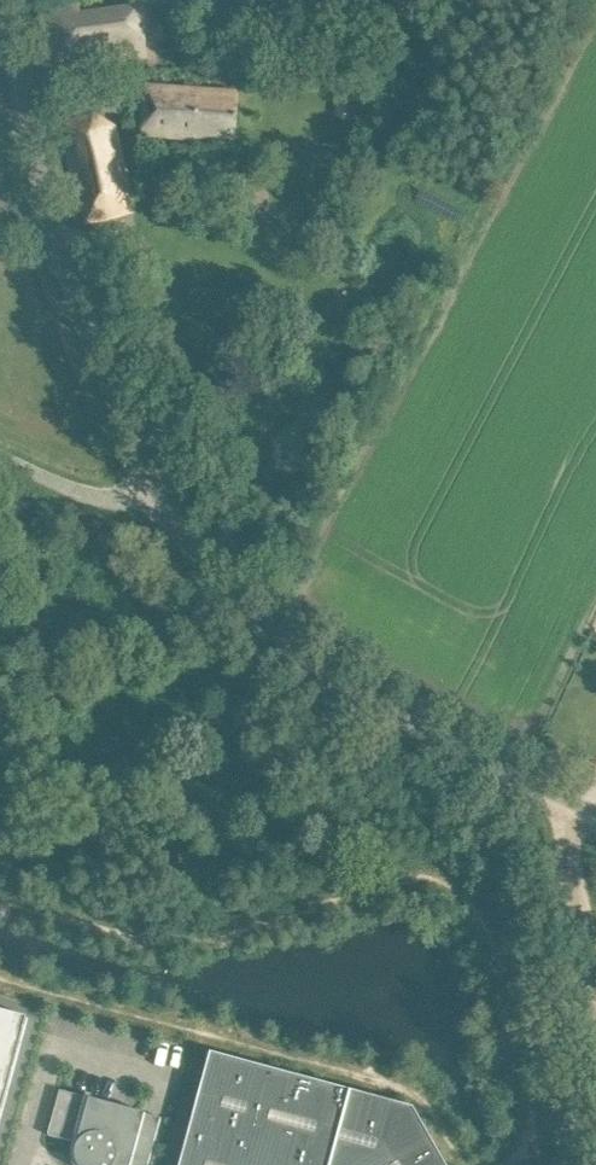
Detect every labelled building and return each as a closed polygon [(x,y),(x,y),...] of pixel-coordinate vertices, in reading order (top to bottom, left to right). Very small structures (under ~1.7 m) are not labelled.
[(140,7),(80,15),(68,16),(66,1),(40,5),(48,71),(147,58),(140,7)] [(240,94),(171,89),(147,87),(144,135),(196,139),(197,135),(237,138),(240,94)] [(120,215),(121,218),(135,214),(113,127),(98,131),(95,115),(60,125),(87,224),(120,215)] [(0,1009),(0,1122),(28,1017),(0,1009)] [(417,1111),(415,1107),(212,1053),(181,1164),(448,1164),(417,1111)] [(162,1118),(61,1090),(49,1135),(78,1143),(77,1149),(76,1154),(77,1160),(79,1164),(149,1164),(162,1118)]
